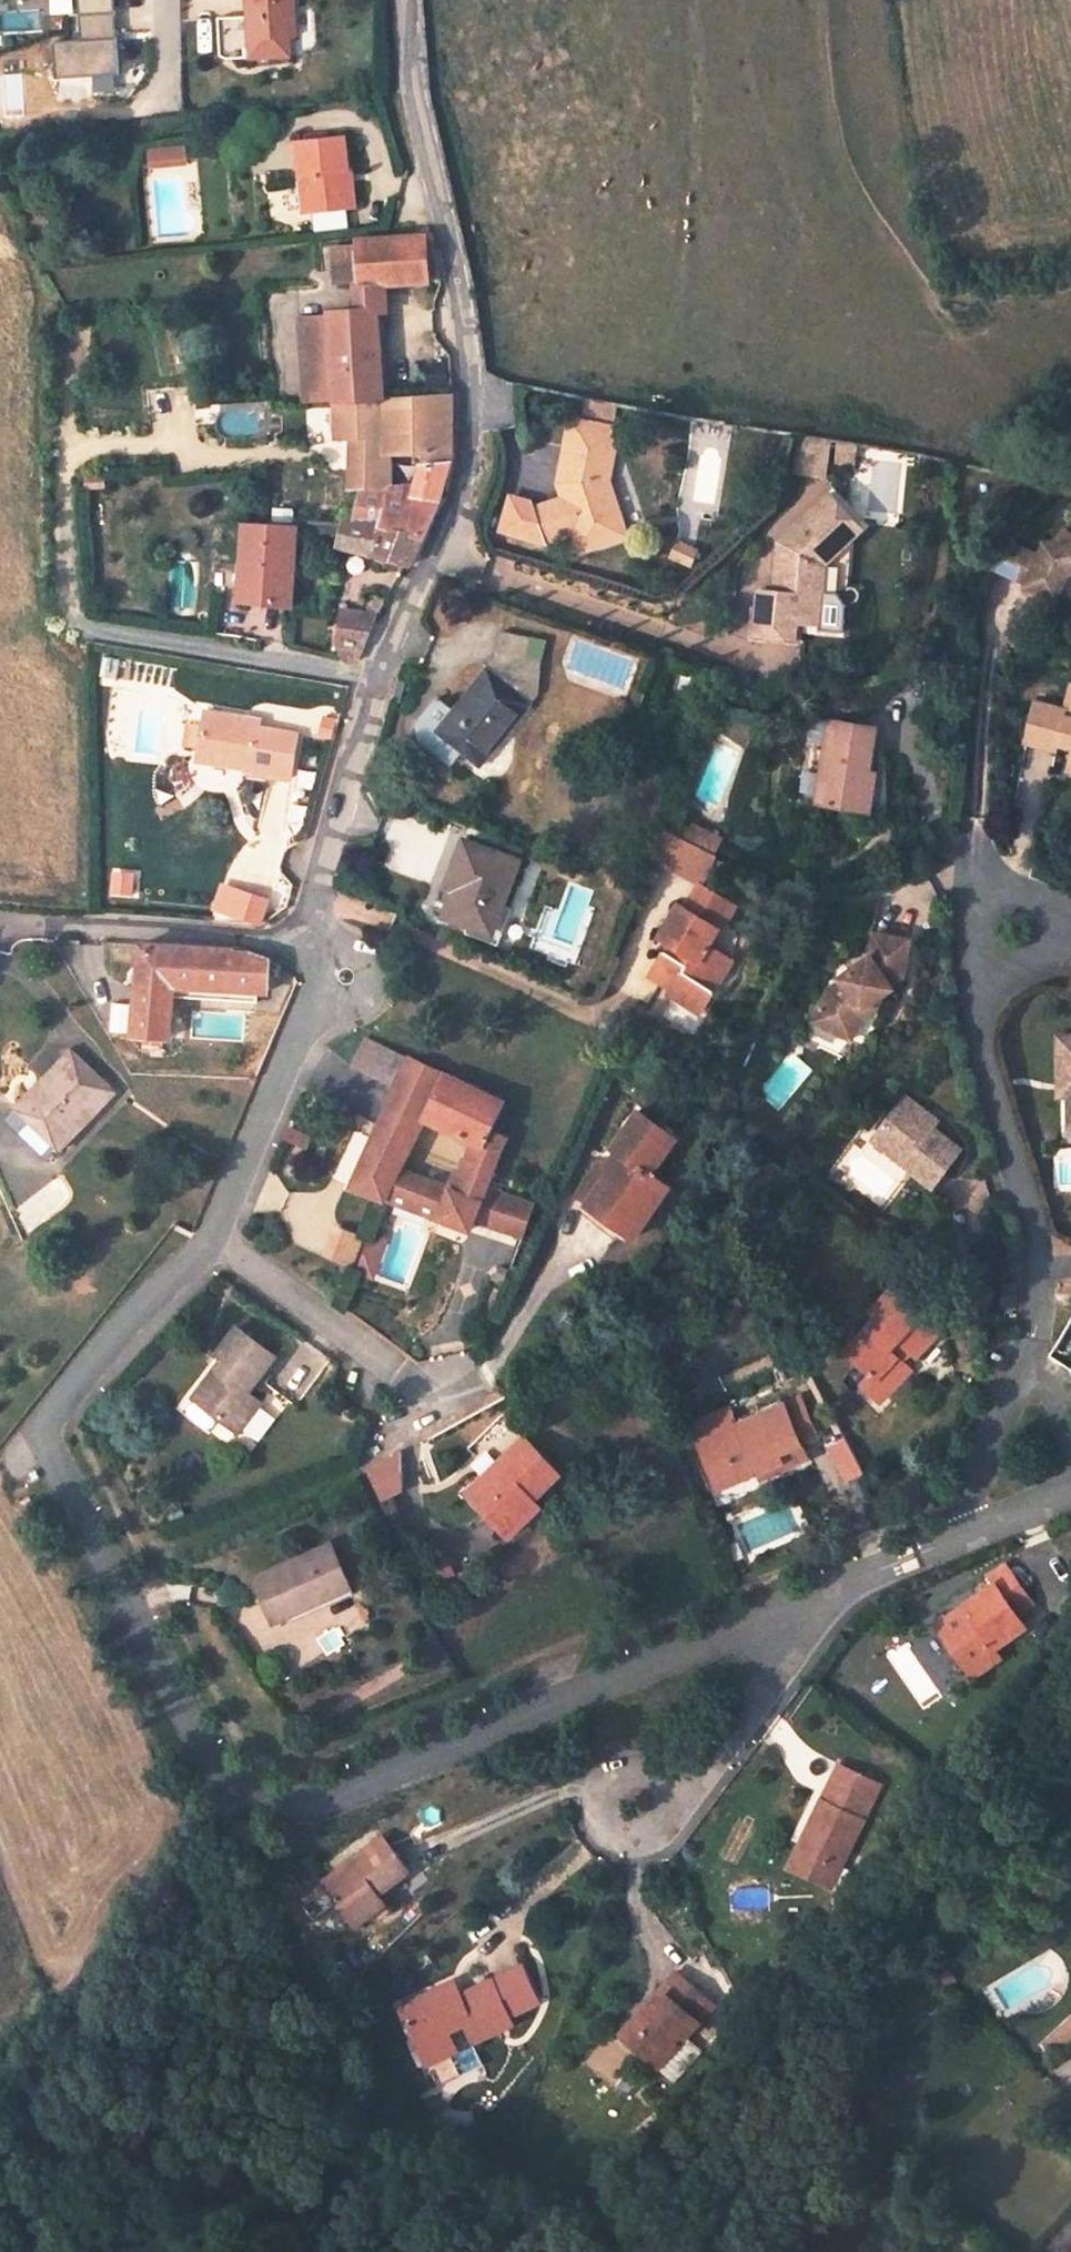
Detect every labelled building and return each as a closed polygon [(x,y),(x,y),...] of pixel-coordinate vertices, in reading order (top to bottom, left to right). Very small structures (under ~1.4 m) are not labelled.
[(87,40),(61,42),(63,78),(124,75),(120,0),(85,0),(87,40)] [(239,31),(286,31),(287,0),(239,0),(239,31)] [(291,143),(296,215),(351,211),(348,172),(343,172),(341,139),(291,143)] [(150,145),(151,164),(189,161),(188,143),(150,145)] [(341,314),(325,315),(299,317),(305,400),(310,400),(374,397),(374,393),(369,311),(379,310),(377,281),(422,278),(419,235),(348,241),(351,283),(339,284),(341,314)] [(331,449),(345,449),(341,481),(353,484),(395,492),(395,485),(381,481),(380,442),(410,440),(411,495),(429,499),(441,466),(442,391),(374,393),(374,397),(310,400),(311,444),(329,442),(331,449)] [(623,534),(601,473),(610,430),(561,420),(549,482),(554,496),(526,505),(537,536),(566,527),(574,551),(623,534)] [(830,475),(831,437),(808,436),(807,474),(830,475)] [(332,543),(399,558),(407,560),(429,499),(411,495),(395,492),(353,484),(343,516),(335,514),(334,520),(332,543)] [(824,615),(824,549),(841,533),(859,515),(833,488),(779,541),(780,592),(759,593),(759,635),(803,634),(803,614),(824,615)] [(265,519),(236,518),(234,597),(288,602),(286,521),(265,519)] [(1066,539),(1057,550),(1044,547),(1038,559),(1024,589),(1052,604),(1062,582),(1070,580),(1070,543),(1066,539)] [(999,578),(1014,548),(1004,542),(989,572),(999,578)] [(1024,589),(1038,559),(1014,548),(999,578),(1024,589)] [(370,610),(323,606),(323,609),(323,616),(324,625),(326,635),(329,641),(333,650),(345,665),(370,610)] [(533,634),(500,624),(495,650),(435,723),(479,761),(529,697),(509,681),(524,661),(533,634)] [(1067,738),(1066,744),(1059,764),(1070,768),(1070,676),(1069,675),(1067,675),(1059,698),(1058,698),(1041,693),(1027,689),(1016,728),(1047,738),(1050,731),(1067,738)] [(239,709),(195,703),(189,742),(235,748),(233,762),(284,768),(290,725),(238,718),(239,709)] [(818,720),(806,807),(847,812),(853,774),(862,774),(869,728),(818,720)] [(1066,744),(1067,738),(1050,731),(1047,738),(1066,744)] [(235,748),(189,742),(187,755),(233,762),(235,748)] [(853,774),(847,812),(865,814),(871,775),(862,774),(853,774)] [(497,892),(517,847),(461,826),(433,899),(467,912),(464,919),(491,929),(504,895),(497,892)] [(712,852),(666,829),(653,858),(698,880),(712,852)] [(734,900),(698,880),(685,903),(676,898),(655,932),(669,939),(650,969),(670,981),(665,988),(686,1002),(700,978),(714,987),(734,952),(711,940),(734,900)] [(870,1008),(867,1005),(895,983),(891,979),(900,971),(904,932),(867,928),(864,952),(835,976),(837,979),(821,993),(815,1010),(822,1012),(831,1027),(853,1033),(858,1018),(870,1008)] [(114,1010),(133,1011),(136,941),(116,940),(114,1010)] [(133,1011),(132,1025),(169,1026),(173,979),(263,987),(268,956),(257,952),(249,951),(237,948),(218,946),(203,944),(136,941),(133,1011)] [(700,1011),(714,987),(700,978),(686,1002),(700,1011)] [(831,1027),(822,1012),(815,1010),(811,1021),(831,1027)] [(1058,1024),(1059,1071),(1069,1070),(1070,1113),(1070,1024),(1058,1024)] [(346,1056),(391,1076),(403,1046),(363,1028),(346,1056)] [(68,1045),(13,1096),(55,1142),(109,1088),(68,1045)] [(391,1076),(380,1101),(414,1116),(468,1139),(464,1151),(487,1160),(499,1131),(480,1122),(493,1091),(434,1059),(403,1046),(391,1076)] [(870,1121),(907,1148),(904,1154),(931,1175),(958,1137),(925,1112),(930,1106),(899,1083),(899,1085),(870,1121)] [(674,1122),(632,1094),(610,1129),(614,1132),(605,1148),(610,1152),(589,1182),(625,1209),(654,1161),(649,1158),(674,1122)] [(383,1189),(398,1156),(414,1116),(380,1101),(375,1115),(349,1176),(383,1189)] [(395,1195),(462,1221),(482,1174),(487,1160),(464,1151),(453,1178),(398,1156),(383,1189),(395,1195)] [(1060,1152),(1061,1185),(1070,1185),(1070,1151),(1060,1152)] [(669,1169),(654,1161),(625,1209),(589,1182),(581,1194),(629,1228),(669,1169)] [(499,1180),(485,1216),(518,1227),(532,1193),(499,1180)] [(378,1234),(363,1226),(354,1242),(371,1249),(378,1234)] [(348,1254),(365,1261),(371,1249),(354,1242),(348,1254)] [(863,1297),(831,1332),(857,1356),(878,1375),(899,1350),(888,1341),(900,1327),(905,1332),(925,1310),(877,1267),(855,1290),(863,1297)] [(198,1357),(185,1374),(229,1408),(249,1381),(237,1371),(268,1330),(231,1302),(208,1329),(220,1340),(204,1359),(198,1357)] [(878,1375),(857,1356),(845,1368),(867,1386),(878,1375)] [(783,1384),(713,1418),(735,1461),(763,1448),(767,1457),(792,1446),(784,1429),(801,1422),(783,1384)] [(485,1460),(469,1478),(505,1514),(538,1480),(563,1454),(528,1418),(499,1446),(506,1451),(491,1466),(485,1460)] [(835,1433),(818,1442),(833,1472),(850,1464),(835,1433)] [(740,1472),(767,1457),(763,1448),(735,1461),(740,1472)] [(382,1497),(413,1488),(403,1451),(372,1460),(382,1497)] [(538,1480),(505,1514),(514,1522),(548,1488),(538,1480)] [(332,1544),(257,1577),(276,1618),(307,1605),(303,1597),(313,1593),(314,1595),(347,1582),(332,1544)] [(984,1569),(925,1608),(962,1661),(990,1642),(985,1634),(1016,1613),(1008,1602),(1025,1592),(996,1550),(979,1561),(984,1569)] [(861,1770),(818,1749),(765,1857),(809,1876),(861,1770)] [(373,1834),(314,1879),(341,1915),(371,1892),(400,1869),(373,1834)] [(371,1892),(341,1915),(349,1925),(379,1903),(371,1892)] [(394,2005),(414,2047),(461,2023),(467,2038),(467,2037),(511,2016),(508,2008),(535,1995),(520,1960),(455,1995),(439,2003),(431,1988),(394,2005)] [(634,1997),(606,2035),(644,2064),(672,2026),(677,2030),(701,1998),(664,1970),(640,2002),(634,1997)] [(431,1988),(439,2003),(455,1995),(448,1979),(431,1988)] [(467,2038),(461,2023),(414,2047),(420,2059),(467,2038)]
